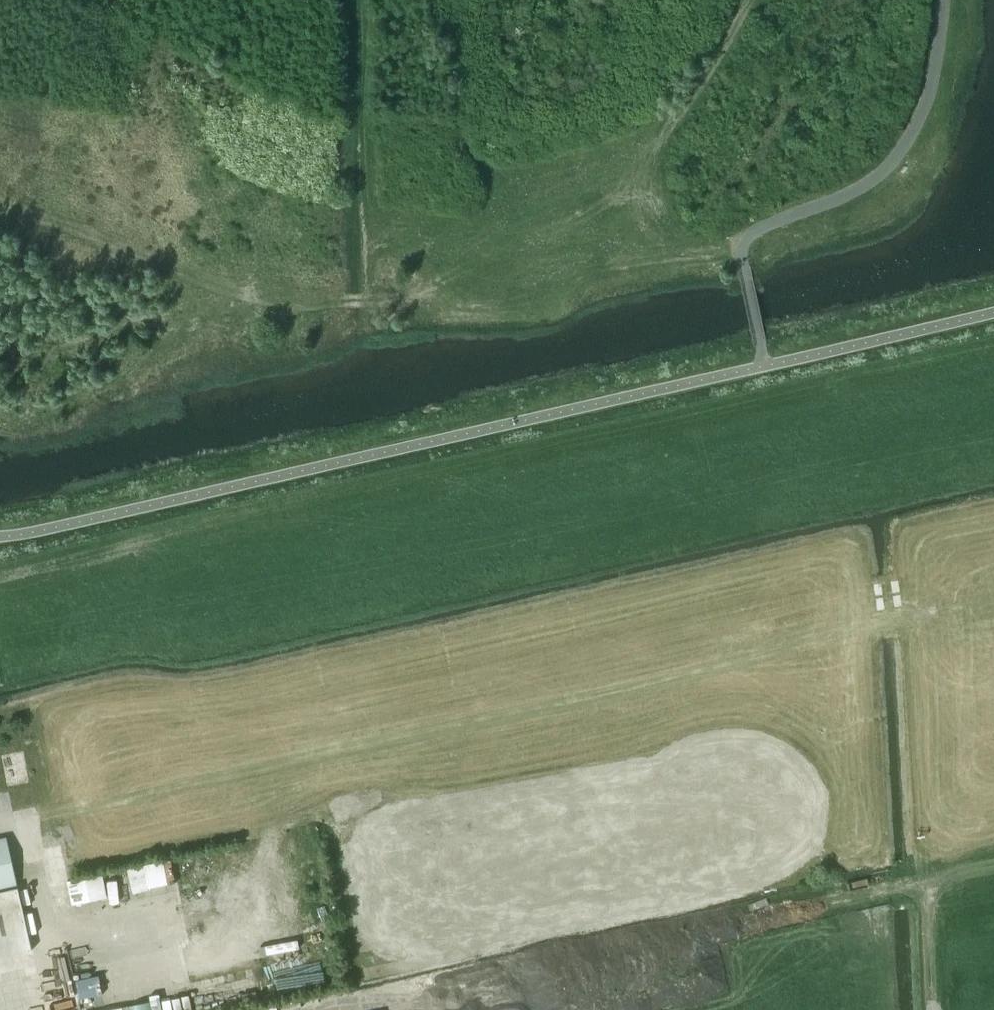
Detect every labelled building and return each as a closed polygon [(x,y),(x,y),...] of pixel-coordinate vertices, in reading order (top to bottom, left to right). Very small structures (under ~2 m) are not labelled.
[(16,885),(5,837),(0,838),(0,889),(16,885)]
